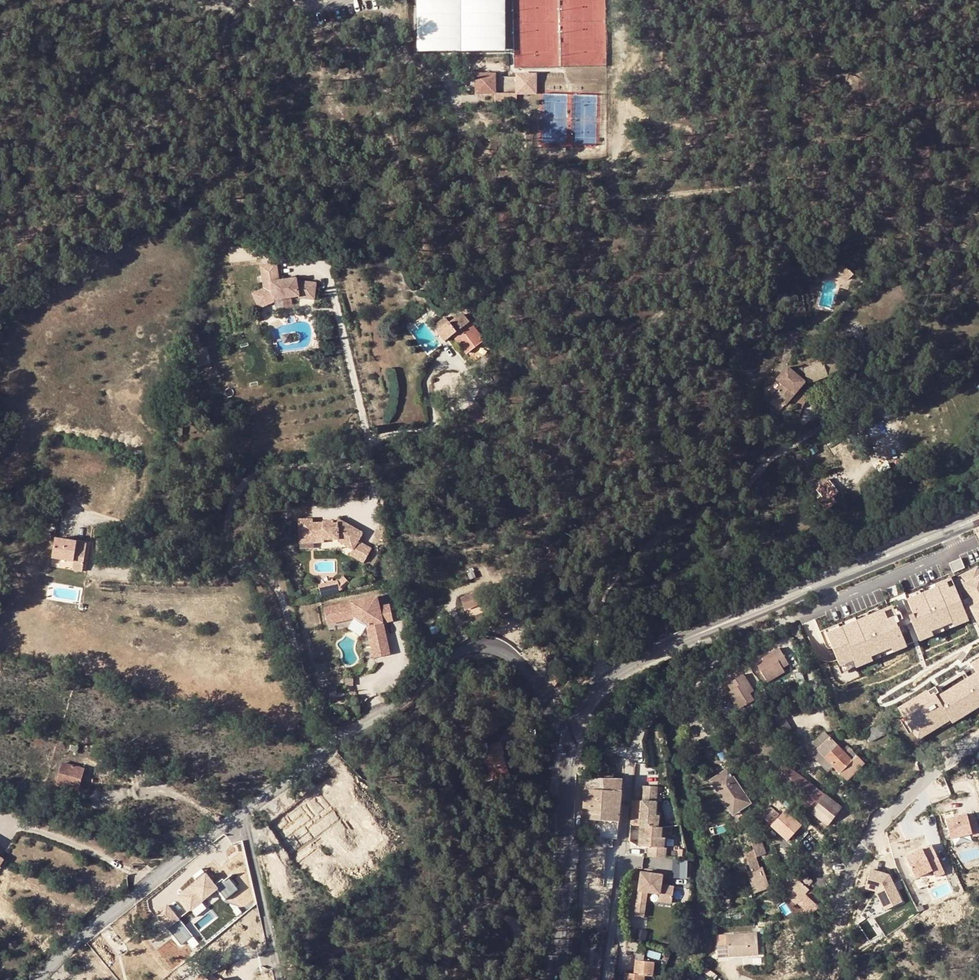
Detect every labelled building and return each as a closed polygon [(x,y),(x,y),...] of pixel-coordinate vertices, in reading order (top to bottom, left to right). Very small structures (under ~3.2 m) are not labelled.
[(417,51),(462,51),(506,50),(505,0),(416,0),(417,51)] [(934,63),(935,61),(936,59),(936,57),(935,55),(934,54),(932,53),(930,52),(927,53),(925,54),(924,55),(923,57),(923,60),(924,62),(925,63),(927,65),(929,65),(931,65),(933,64),(934,63)] [(496,93),(496,73),(475,73),(475,93),(496,93)] [(537,93),(537,74),(516,74),(516,93),(537,93)] [(264,288),(266,305),(274,302),(273,300),(299,296),(300,298),(314,299),(316,283),(297,281),(297,278),(279,281),(276,264),(261,266),(264,288)] [(840,264),(837,271),(844,275),(847,280),(853,274),(848,269),(840,264)] [(264,288),(252,294),(258,308),(266,305),(264,288)] [(461,312),(454,317),(461,326),(468,321),(461,312)] [(451,334),(454,331),(447,322),(440,313),(428,323),(442,341),(451,334)] [(454,331),(461,326),(454,317),(447,322),(454,331)] [(464,351),(481,338),(468,321),(461,326),(454,331),(451,334),(464,351)] [(195,334),(186,337),(189,345),(198,342),(195,334)] [(796,373),(796,375),(794,376),(789,372),(778,384),(783,388),(774,399),(785,409),(800,393),(796,390),(802,383),(808,380),(809,384),(838,374),(833,360),(796,373)] [(802,383),(796,390),(800,393),(806,387),(802,383)] [(805,390),(801,396),(808,400),(812,394),(805,390)] [(801,396),(796,404),(802,409),(808,400),(801,396)] [(827,480),(815,489),(820,497),(817,499),(826,512),(837,504),(832,497),(838,494),(835,491),(829,483),(827,480)] [(829,483),(835,491),(840,488),(834,480),(829,483)] [(302,524),(302,535),(313,535),(312,543),(323,543),(323,539),(337,540),(353,549),(350,555),(364,563),(373,548),(359,540),(362,533),(338,519),(337,522),(323,521),(323,522),(312,522),(312,519),(299,519),(298,524),(302,524)] [(298,524),(298,543),(312,543),(313,535),(302,535),(302,524),(298,524)] [(94,540),(94,555),(105,555),(105,541),(94,540)] [(55,543),(53,562),(74,564),(84,566),(86,547),(55,543)] [(949,563),(953,572),(965,567),(961,558),(949,563)] [(83,575),(84,566),(74,564),(73,573),(83,575)] [(961,577),(976,606),(971,608),(978,623),(978,573),(977,569),(961,577)] [(349,581),(343,575),(338,580),(341,589),(349,581)] [(922,588),(925,594),(953,583),(951,577),(922,588)] [(338,580),(337,579),(318,583),(321,593),(341,589),(338,580)] [(967,616),(953,583),(925,594),(921,596),(908,602),(912,611),(913,614),(903,618),(901,615),(897,606),(880,613),(870,617),(844,628),(841,630),(827,635),(834,653),(839,664),(844,662),(846,667),(869,658),(866,653),(890,643),(892,648),(932,631),(930,626),(950,617),(952,623),(967,616)] [(461,597),(464,607),(486,600),(482,590),(461,597)] [(905,596),(908,602),(921,596),(919,590),(905,596)] [(366,625),(372,653),(388,650),(382,622),(397,619),(394,603),(379,606),(377,595),(324,606),(327,622),(354,617),(366,625)] [(976,606),(971,597),(965,600),(969,609),(971,608),(976,606)] [(877,607),(880,613),(897,606),(895,600),(877,607)] [(842,622),(844,628),(870,617),(868,611),(842,622)] [(930,626),(932,631),(952,623),(950,617),(930,626)] [(825,629),(827,635),(841,630),(838,624),(825,629)] [(866,653),(869,658),(892,648),(890,643),(866,653)] [(767,658),(769,662),(765,664),(758,669),(769,684),(786,674),(784,671),(790,667),(780,650),(767,658)] [(844,662),(839,664),(842,672),(848,670),(846,667),(844,662)] [(963,670),(935,687),(938,693),(935,695),(934,694),(931,696),(936,703),(939,701),(937,698),(944,694),(942,690),(941,688),(963,675),(964,677),(968,684),(978,677),(978,672),(977,673),(969,679),(963,670)] [(749,696),(746,692),(750,689),(743,677),(726,687),(731,693),(726,696),(737,712),(753,702),(749,696)] [(968,684),(964,677),(942,690),(944,694),(937,698),(939,701),(936,703),(931,696),(934,694),(935,695),(938,693),(935,687),(900,708),(904,716),(909,724),(914,721),(918,728),(922,736),(941,724),(939,721),(948,716),(952,722),(958,718),(956,715),(973,705),(975,709),(978,706),(978,677),(968,684)] [(958,718),(975,709),(973,705),(956,715),(958,718)] [(780,713),(767,721),(777,739),(791,730),(780,713)] [(909,724),(904,716),(900,719),(909,734),(918,728),(914,721),(909,724)] [(943,728),(952,722),(948,716),(939,721),(941,724),(943,728)] [(890,732),(886,722),(858,734),(861,740),(868,737),(870,741),(890,732)] [(816,747),(829,735),(823,730),(806,747),(828,769),(833,764),(816,747)] [(829,735),(816,747),(833,764),(847,778),(865,762),(850,746),(844,751),(841,748),(829,735)] [(507,754),(503,741),(491,745),(493,753),(494,756),(485,759),(492,781),(509,776),(504,756),(507,754)] [(847,742),(841,748),(844,751),(850,746),(847,742)] [(79,747),(71,744),(69,750),(77,753),(79,747)] [(80,773),(81,767),(64,762),(58,784),(67,786),(79,789),(83,774),(80,773)] [(804,795),(799,801),(811,810),(825,792),(784,762),(776,773),(791,785),(804,795)] [(724,769),(714,777),(738,810),(748,802),(724,769)] [(733,814),(738,810),(714,777),(708,782),(733,814)] [(615,824),(619,824),(623,781),(586,781),(583,821),(607,823),(604,860),(612,861),(614,839),(615,824)] [(799,801),(804,795),(791,785),(786,791),(799,801)] [(652,789),(642,789),(641,804),(651,804),(652,789)] [(840,804),(825,792),(811,810),(827,822),(840,804)] [(651,804),(641,804),(639,849),(648,850),(648,860),(666,861),(666,851),(664,851),(664,841),(660,841),(661,830),(658,830),(658,818),(655,818),(655,804),(651,804)] [(778,814),(768,806),(761,817),(771,824),(778,814)] [(771,824),(786,840),(801,826),(786,810),(771,824)] [(945,822),(950,842),(971,835),(972,839),(978,837),(978,833),(975,820),(967,822),(966,816),(945,822)] [(110,824),(106,833),(117,837),(120,828),(110,824)] [(761,842),(752,846),(754,853),(746,856),(751,873),(747,874),(754,895),(770,890),(763,869),(761,870),(757,859),(766,856),(761,842)] [(930,845),(904,858),(914,878),(931,871),(934,878),(943,874),(930,845)] [(673,877),(688,877),(688,859),(673,859),(673,877)] [(888,876),(869,870),(864,889),(874,892),(884,911),(901,902),(888,876)] [(181,900),(190,911),(217,889),(226,899),(238,889),(228,877),(224,880),(223,879),(215,885),(204,872),(196,879),(200,884),(181,900)] [(795,872),(785,882),(793,889),(800,896),(796,900),(810,913),(819,904),(814,900),(819,896),(810,887),(804,881),(795,872)] [(641,874),(637,901),(647,903),(648,894),(660,896),(659,903),(672,905),(674,888),(661,886),(663,877),(641,874)] [(814,883),(808,877),(804,881),(810,887),(814,883)] [(793,889),(789,893),(796,900),(800,896),(793,889)] [(647,903),(637,901),(635,918),(644,919),(647,903)] [(167,905),(156,914),(181,945),(192,937),(167,905)] [(638,930),(638,937),(646,938),(647,930),(638,930)] [(756,936),(716,938),(718,959),(757,957),(756,936)] [(638,953),(639,944),(629,942),(628,952),(638,953)] [(671,954),(667,953),(665,960),(663,960),(661,965),(666,967),(671,954)] [(623,979),(643,979),(643,977),(650,978),(651,957),(632,956),(631,969),(624,970),(623,979)]
